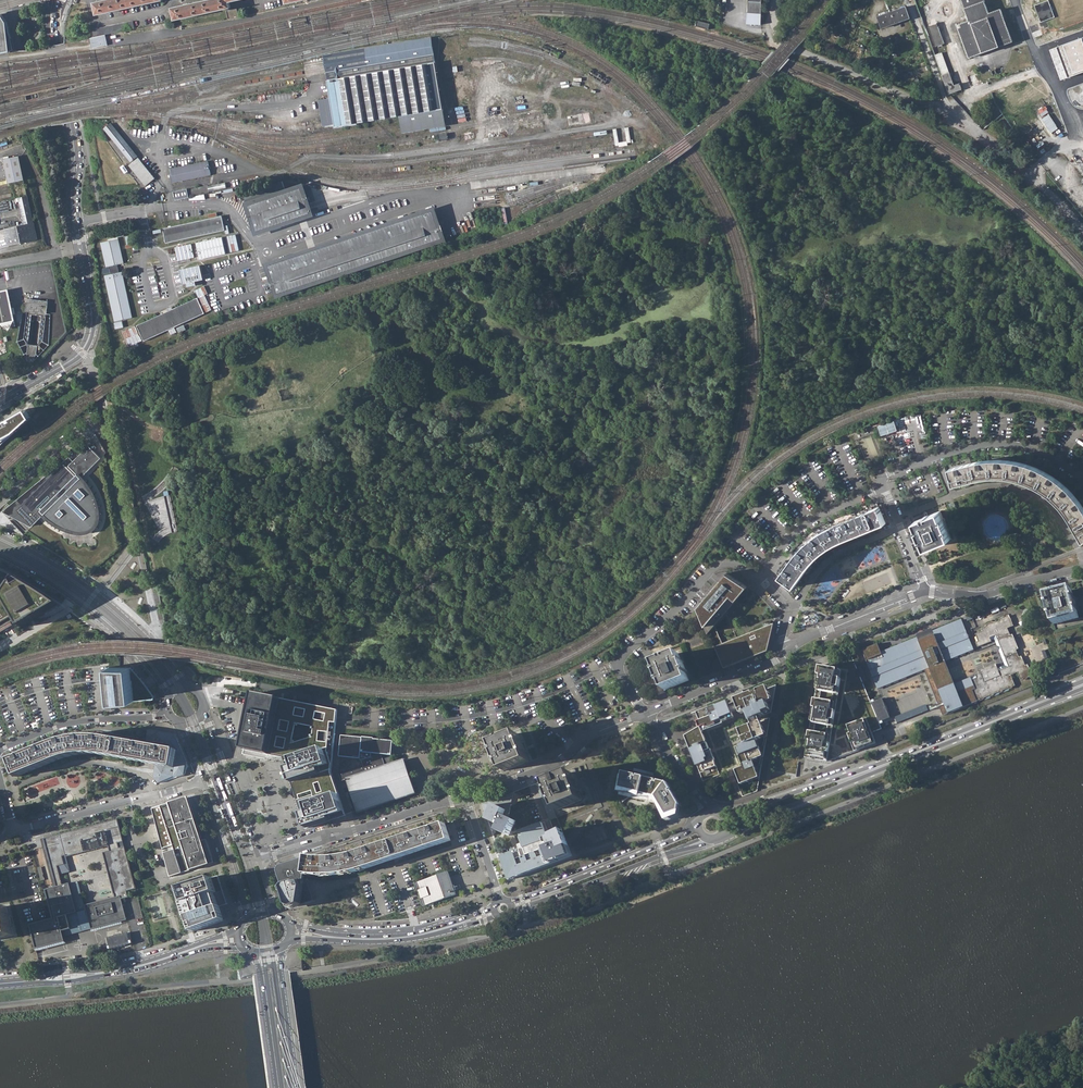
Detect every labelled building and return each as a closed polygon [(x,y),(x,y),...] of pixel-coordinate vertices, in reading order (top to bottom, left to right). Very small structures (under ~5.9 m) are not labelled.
[(95,3),(97,14),(161,0),(107,0),(95,3)] [(173,3),(175,15),(227,3),(227,6),(228,15),(239,12),(237,3),(230,5),(230,3),(231,3),(230,0),(188,0),(173,3)] [(749,1),(748,12),(761,13),(762,0),(749,0),(749,1)] [(969,57),(1013,42),(1001,9),(989,14),(985,0),(962,0),(970,21),(958,25),(969,57)] [(1041,23),(1055,18),(1049,1),(1035,6),(1041,23)] [(879,17),(883,28),(910,18),(907,7),(879,17)] [(14,50),(8,23),(1,13),(0,13),(0,53),(14,50)] [(954,85),(949,73),(942,52),(938,53),(936,46),(945,43),(936,18),(927,21),(929,27),(926,29),(949,94),(965,88),(966,91),(969,90),(966,83),(960,85),(960,83),(954,85)] [(710,24),(697,20),(696,26),(708,29),(710,24)] [(94,37),(90,38),(92,48),(107,44),(105,35),(94,37)] [(1056,45),(1066,77),(1082,71),(1082,36),(1056,45)] [(432,44),(431,38),(324,55),(325,63),(326,70),(328,77),(331,98),(319,100),(320,105),(321,115),(323,122),(323,126),(335,124),(336,126),(400,116),(401,122),(402,128),(403,133),(446,125),(445,121),(444,115),(442,103),(441,95),(440,87),(438,79),(435,58),(434,51),(432,44)] [(589,112),(566,116),(568,126),(591,123),(589,112)] [(104,128),(131,161),(137,156),(111,123),(104,128)] [(498,127),(498,126),(474,131),(476,140),(500,136),(500,135),(498,127)] [(500,135),(508,134),(507,126),(498,127),(500,135)] [(473,139),(471,132),(464,133),(465,140),(473,139)] [(3,159),(8,183),(24,180),(19,156),(3,159)] [(155,178),(139,158),(129,165),(145,186),(155,178)] [(211,175),(208,161),(169,169),(172,183),(211,175)] [(189,196),(209,192),(208,185),(187,189),(189,196)] [(303,185),(246,204),(255,231),(312,212),(310,205),(303,185)] [(176,200),(189,197),(189,196),(187,189),(174,191),(176,200)] [(21,217),(31,214),(27,196),(17,198),(21,217)] [(435,206),(265,262),(276,298),(447,242),(435,206)] [(22,225),(5,228),(9,246),(37,240),(31,214),(21,217),(22,225)] [(163,228),(166,243),(225,230),(222,215),(163,228)] [(229,252),(239,251),(237,234),(227,235),(229,252)] [(196,243),(200,259),(225,253),(221,237),(196,243)] [(118,264),(124,263),(118,238),(102,242),(107,267),(110,266),(111,266),(113,273),(112,274),(106,275),(116,321),(132,318),(122,271),(119,272),(118,272),(116,265),(118,264)] [(178,260),(194,257),(191,244),(175,248),(178,260)] [(200,265),(180,270),(183,284),(187,283),(188,287),(197,285),(196,281),(204,279),(200,265)] [(0,292),(0,321),(2,329),(15,326),(8,290),(0,292)] [(47,313),(48,301),(28,298),(26,311),(47,313)] [(205,313),(198,298),(137,325),(144,341),(205,313)] [(47,313),(26,311),(22,311),(17,342),(27,361),(33,362),(49,345),(50,314),(47,313)] [(138,342),(142,341),(136,326),(124,330),(131,348),(139,345),(138,342)] [(4,446),(43,412),(36,402),(18,412),(17,413),(0,422),(0,450),(4,446)] [(4,511),(33,526),(44,515),(48,518),(50,520),(52,522),(55,523),(57,525),(60,526),(62,528),(65,529),(68,530),(71,531),(73,532),(77,532),(80,533),(84,533),(87,532),(89,531),(92,530),(94,528),(96,526),(97,524),(98,522),(99,520),(99,516),(99,513),(99,510),(98,506),(96,502),(95,498),(93,494),(91,491),(89,487),(87,484),(85,481),(82,478),(101,458),(89,445),(74,461),(70,457),(4,511)] [(26,472),(35,464),(30,459),(21,467),(26,472)] [(948,468),(953,485),(980,478),(984,478),(988,477),(992,477),(997,476),(1001,476),(1006,476),(1010,477),(1015,478),(1020,480),(1025,482),(1033,485),(1039,488),(1044,491),(1049,494),(1054,498),(1058,503),(1062,508),(1066,513),(1082,541),(1082,507),(1081,504),(1077,499),(1073,494),(1069,489),(1065,485),(1060,481),(1054,477),(1049,473),(1043,471),(1038,468),(1030,465),(1024,463),(1017,461),(1011,460),(1003,459),(996,459),(989,459),(980,460),(975,461),(970,463),(948,468)] [(168,490),(163,491),(164,496),(172,532),(177,531),(169,495),(168,490)] [(799,552),(780,576),(794,586),(813,562),(816,558),(820,554),(824,551),(829,548),(833,546),(837,543),(842,541),(886,523),(879,507),(832,525),(828,527),(824,530),(820,533),(817,535),(813,537),(809,541),(806,544),(803,546),(799,552)] [(939,511),(916,521),(918,527),(916,528),(917,531),(919,530),(921,535),(921,537),(920,538),(921,541),(923,540),(926,547),(950,537),(947,530),(949,530),(948,527),(947,527),(944,520),(945,520),(944,517),(942,518),(939,511)] [(16,621),(21,627),(62,604),(2,570),(0,572),(0,631),(16,621)] [(711,591),(698,606),(708,632),(714,626),(748,586),(741,581),(727,572),(711,591)] [(1052,617),(1054,624),(1079,618),(1077,611),(1079,610),(1078,608),(1077,608),(1075,601),(1076,600),(1075,597),(1073,598),(1072,590),(1046,596),(1048,604),(1047,604),(1047,608),(1049,607),(1051,614),(1049,615),(1050,618),(1052,617)] [(973,690),(977,701),(980,699),(981,701),(983,700),(985,699),(984,698),(990,696),(993,696),(999,692),(1002,692),(1003,691),(1009,688),(1010,689),(1011,688),(1013,687),(1013,686),(1015,685),(1011,675),(1018,673),(1021,681),(1023,679),(1024,680),(1026,680),(1028,679),(1027,678),(1030,677),(1029,674),(1031,673),(1029,666),(1026,668),(1025,665),(1023,658),(1020,659),(1019,657),(1016,649),(1015,647),(1018,646),(1014,637),(1011,638),(1010,635),(1008,628),(1014,626),(1011,617),(1008,618),(1007,616),(999,619),(1000,621),(997,623),(992,622),(989,623),(987,624),(985,627),(982,628),(983,631),(979,633),(980,635),(977,636),(979,641),(976,642),(978,646),(992,641),(991,640),(995,639),(1005,665),(998,668),(997,666),(995,667),(993,664),(982,669),(983,672),(981,673),(976,674),(976,675),(977,678),(972,680),(974,685),(976,689),(973,690)] [(882,651),(881,650),(867,656),(868,658),(866,658),(878,687),(924,669),(943,715),(977,701),(973,690),(976,689),(974,685),(958,692),(954,683),(945,660),(974,649),(962,619),(934,631),(935,634),(932,635),(929,636),(928,632),(923,634),(925,638),(922,639),(919,640),(918,637),(882,651)] [(774,625),(722,645),(715,648),(724,669),(768,652),(768,650),(774,625)] [(714,626),(708,632),(715,648),(722,645),(714,626)] [(864,649),(867,656),(881,650),(880,647),(878,643),(878,642),(864,648),(864,649)] [(677,654),(653,663),(656,670),(654,671),(655,673),(657,673),(660,681),(659,681),(659,683),(661,683),(664,689),(688,680),(686,673),(687,672),(686,670),(685,670),(682,663),(683,663),(682,660),(680,661),(677,654)] [(846,723),(865,716),(872,733),(881,729),(862,682),(856,667),(851,655),(830,663),(824,665),(843,669),(839,693),(837,703),(833,727),(831,735),(827,760),(854,749),(847,732),(849,731),(846,723)] [(839,693),(843,669),(824,665),(821,665),(817,690),(815,699),(811,723),(809,731),(805,756),(827,760),(831,735),(833,727),(837,703),(839,693)] [(868,680),(862,665),(856,667),(862,682),(868,680)] [(112,694),(113,703),(154,699),(155,695),(133,666),(110,667),(112,694)] [(958,692),(974,685),(972,680),(971,677),(954,683),(958,692)] [(735,774),(741,788),(759,781),(754,769),(761,767),(763,760),(759,750),(763,747),(764,742),(766,740),(760,722),(770,718),(769,715),(767,707),(773,704),(767,691),(735,704),(737,708),(730,711),(728,706),(717,711),(716,709),(693,718),(700,732),(685,740),(703,785),(718,779),(717,778),(719,777),(713,764),(715,763),(702,735),(724,727),(723,724),(734,720),(733,716),(739,713),(741,719),(747,717),(750,723),(752,729),(739,734),(744,747),(736,751),(744,771),(735,774)] [(888,691),(882,693),(894,723),(900,721),(888,691)] [(338,710),(255,693),(254,696),(253,699),(252,705),(248,725),(247,733),(243,750),(280,757),(284,757),(307,828),(346,816),(331,772),(335,736),(338,710)] [(872,733),(865,716),(846,723),(849,731),(847,732),(854,749),(875,741),(872,733)] [(155,764),(152,777),(157,783),(183,774),(187,766),(174,734),(148,729),(145,744),(176,749),(173,767),(155,764)] [(494,743),(497,749),(495,750),(496,753),(497,752),(500,760),(499,760),(500,763),(501,762),(504,769),(529,759),(526,752),(527,752),(526,749),(525,749),(522,742),(524,742),(522,739),(521,740),(518,733),(494,743)] [(155,764),(173,767),(176,749),(145,744),(110,737),(100,736),(92,736),(85,736),(80,736),(73,736),(67,738),(60,739),(53,742),(48,744),(9,759),(15,776),(59,758),(63,757),(70,755),(76,754),(85,753),(93,753),(101,754),(155,764)] [(341,738),(339,757),(360,759),(361,753),(371,754),(371,758),(361,761),(363,767),(340,775),(341,781),(347,780),(358,811),(414,792),(403,761),(385,768),(384,765),(392,763),(390,757),(382,759),(381,755),(392,755),(392,743),(373,741),(373,740),(362,739),(362,740),(341,738)] [(571,772),(547,782),(550,789),(548,790),(549,793),(550,792),(553,800),(552,800),(553,803),(555,802),(558,809),(582,799),(579,792),(581,791),(580,789),(579,789),(576,782),(577,782),(575,779),(574,779),(571,772)] [(624,772),(620,793),(660,803),(666,818),(667,820),(679,815),(681,805),(668,783),(624,772)] [(547,816),(554,813),(543,781),(535,784),(547,816)] [(514,821),(507,818),(514,791),(478,802),(484,821),(491,824),(496,826),(494,831),(508,836),(514,821)] [(163,853),(169,877),(213,862),(206,839),(201,841),(195,822),(187,797),(159,806),(173,850),(163,853)] [(123,841),(117,819),(44,839),(57,887),(54,887),(46,890),(53,918),(30,924),(36,948),(65,941),(63,933),(58,917),(77,912),(62,857),(66,856),(67,857),(109,846),(119,843),(123,842),(123,841)] [(519,848),(500,855),(508,879),(551,863),(561,860),(567,857),(573,855),(568,842),(566,839),(563,830),(561,830),(556,833),(553,834),(551,835),(552,837),(548,838),(542,822),(532,826),(524,829),(517,831),(522,843),(517,844),(519,848)] [(406,855),(451,841),(446,825),(445,823),(438,826),(436,826),(435,827),(427,829),(426,830),(425,830),(422,831),(420,832),(418,832),(396,839),(395,840),(393,841),(387,843),(385,843),(384,844),(380,845),(379,845),(378,846),(360,852),(355,853),(351,854),(350,854),(349,854),(347,855),(346,855),(345,855),(344,855),(341,856),(335,857),(328,858),(322,858),(316,857),(314,857),(311,857),(308,856),(306,874),(312,874),(320,874),(329,874),(337,874),(345,873),(352,872),(359,870),(365,869),(372,866),(402,857),(406,855)] [(54,887),(57,887),(44,839),(41,839),(54,887)] [(116,897),(118,896),(119,900),(129,897),(128,891),(137,889),(127,850),(126,847),(120,848),(111,851),(104,853),(115,894),(116,897)] [(308,856),(292,861),(283,864),(281,865),(280,866),(279,867),(278,869),(278,872),(289,905),(293,907),(314,900),(309,879),(305,878),(306,874),(308,856)] [(434,875),(415,882),(423,905),(431,903),(431,904),(433,903),(434,903),(433,902),(442,898),(453,895),(456,894),(449,876),(447,871),(434,875)] [(219,875),(214,877),(218,892),(216,893),(220,906),(222,906),(228,904),(219,875)] [(214,877),(180,888),(184,902),(183,903),(187,917),(189,916),(193,931),(227,920),(222,906),(220,906),(216,893),(218,892),(214,877)] [(119,900),(118,896),(116,897),(84,906),(85,910),(90,926),(90,929),(125,920),(119,900)] [(0,908),(0,939),(14,935),(12,928),(14,927),(13,924),(12,925),(10,917),(11,916),(10,913),(8,914),(6,906),(0,908)] [(63,933),(90,926),(85,910),(77,912),(58,917),(63,933)] [(129,932),(108,938),(111,949),(132,943),(129,932)]
